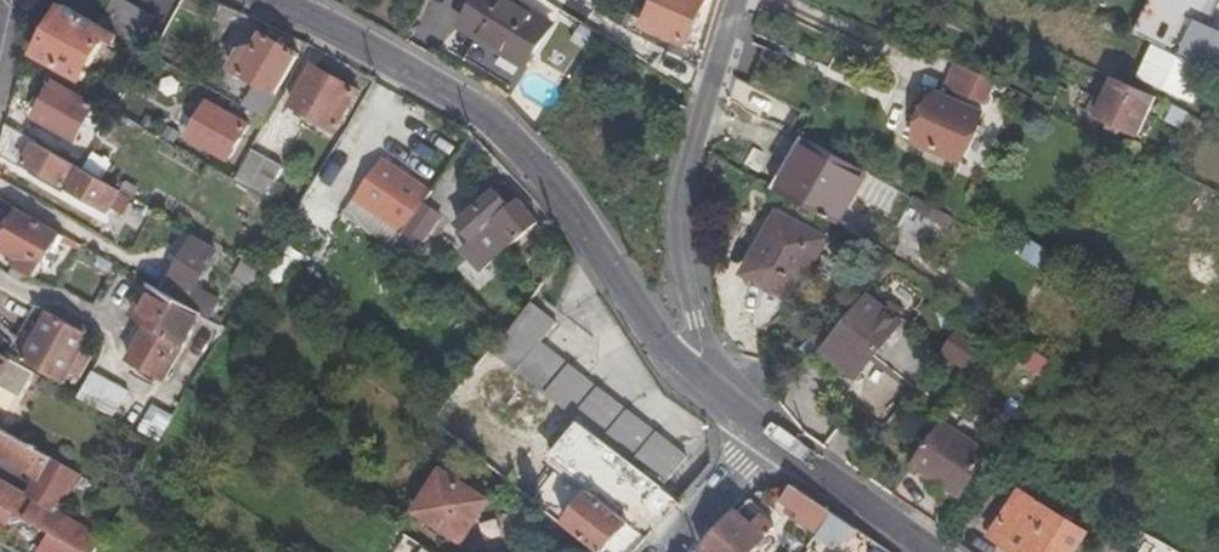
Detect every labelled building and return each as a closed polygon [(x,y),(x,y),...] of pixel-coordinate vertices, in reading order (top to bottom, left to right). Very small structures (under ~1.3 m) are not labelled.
[(141,44),(158,15),(132,0),(116,0),(103,22),(122,33),(141,44)] [(465,20),(458,30),(521,68),(526,60),(547,25),(505,0),(477,0),(465,20)] [(643,24),(679,43),(700,0),(655,0),(643,24)] [(1143,20),(1160,27),(1159,29),(1198,46),(1205,29),(1166,12),(1169,6),(1171,0),(1151,0),(1143,20)] [(103,22),(66,1),(38,52),(83,78),(107,35),(117,41),(122,33),(103,22)] [(395,25),(390,36),(399,39),(404,29),(395,25)] [(628,28),(618,48),(631,56),(641,35),(628,28)] [(278,92),(302,53),(270,33),(256,57),(243,49),(233,65),(278,92)] [(1205,66),(1218,73),(1218,41),(1205,66)] [(358,88),(316,64),(294,103),(335,127),(358,88)] [(979,104),(988,81),(987,80),(952,64),(942,89),(979,104)] [(1135,132),(1153,98),(1109,78),(1098,97),(1103,99),(1096,113),(1135,132)] [(96,103),(56,79),(36,114),(76,137),(96,103)] [(914,143),(958,160),(978,112),(921,89),(909,119),(921,125),(914,143)] [(252,121),(211,97),(193,131),(234,156),(252,121)] [(6,121),(0,146),(0,154),(26,170),(30,164),(114,209),(126,188),(6,121)] [(822,200),(829,187),(844,158),(800,134),(787,127),(771,157),(765,167),(758,181),(815,213),(822,200)] [(283,160),(254,143),(236,173),(266,191),(283,160)] [(409,218),(431,187),(387,156),(365,187),(388,205),(386,209),(405,224),(409,218)] [(506,181),(497,188),(513,205),(521,198),(506,181)] [(513,205),(497,188),(460,222),(475,239),(473,241),(483,254),(478,258),(486,267),(538,218),(521,198),(513,205)] [(62,230),(22,208),(4,244),(24,255),(22,260),(40,271),(57,239),(62,230)] [(776,212),(742,273),(791,298),(824,236),(776,212)] [(442,247),(409,218),(405,224),(392,242),(422,265),(442,247)] [(62,230),(57,239),(88,256),(93,246),(62,230)] [(204,308),(206,309),(217,289),(204,281),(222,249),(190,231),(160,283),(204,308)] [(456,235),(442,247),(422,265),(437,276),(466,248),(456,235)] [(255,261),(239,252),(227,273),(243,282),(255,261)] [(160,283),(156,282),(139,314),(153,322),(137,354),(169,374),(204,308),(160,283)] [(570,323),(536,296),(510,329),(497,345),(519,364),(638,462),(661,482),(685,452),(554,343),(570,323)] [(875,354),(888,364),(898,351),(919,365),(931,346),(896,322),(898,318),(863,296),(824,354),(842,367),(845,363),(850,367),(855,361),(865,367),(875,354)] [(88,332),(49,309),(26,352),(65,374),(70,366),(74,369),(86,349),(80,345),(88,332)] [(956,335),(944,355),(970,371),(982,352),(956,335)] [(519,364),(497,345),(486,361),(507,378),(519,364)] [(939,351),(931,346),(919,365),(898,351),(888,364),(917,383),(939,351)] [(91,371),(78,398),(116,417),(130,390),(91,371)] [(92,551),(95,551),(106,532),(59,504),(79,467),(0,423),(0,451),(42,474),(32,492),(0,474),(0,500),(92,551)] [(988,456),(940,425),(912,466),(960,497),(988,456)] [(665,485),(661,482),(638,462),(616,489),(641,511),(665,485)] [(487,497),(442,467),(415,507),(461,538),(487,497)] [(559,475),(541,496),(562,515),(581,494),(559,475)] [(796,523),(817,538),(833,515),(792,486),(782,504),(800,516),(796,523)] [(1006,527),(1026,539),(1023,544),(1037,551),(1073,551),(1092,525),(1030,488),(1006,527)] [(566,521),(602,551),(628,520),(592,490),(566,521)] [(708,551),(751,551),(773,531),(763,520),(758,526),(742,511),(705,549),(708,551)] [(833,550),(844,535),(850,526),(833,515),(817,538),(833,550)] [(844,535),(850,539),(856,530),(850,526),(844,535)] [(850,539),(867,551),(872,551),(876,546),(856,530),(850,539)]
